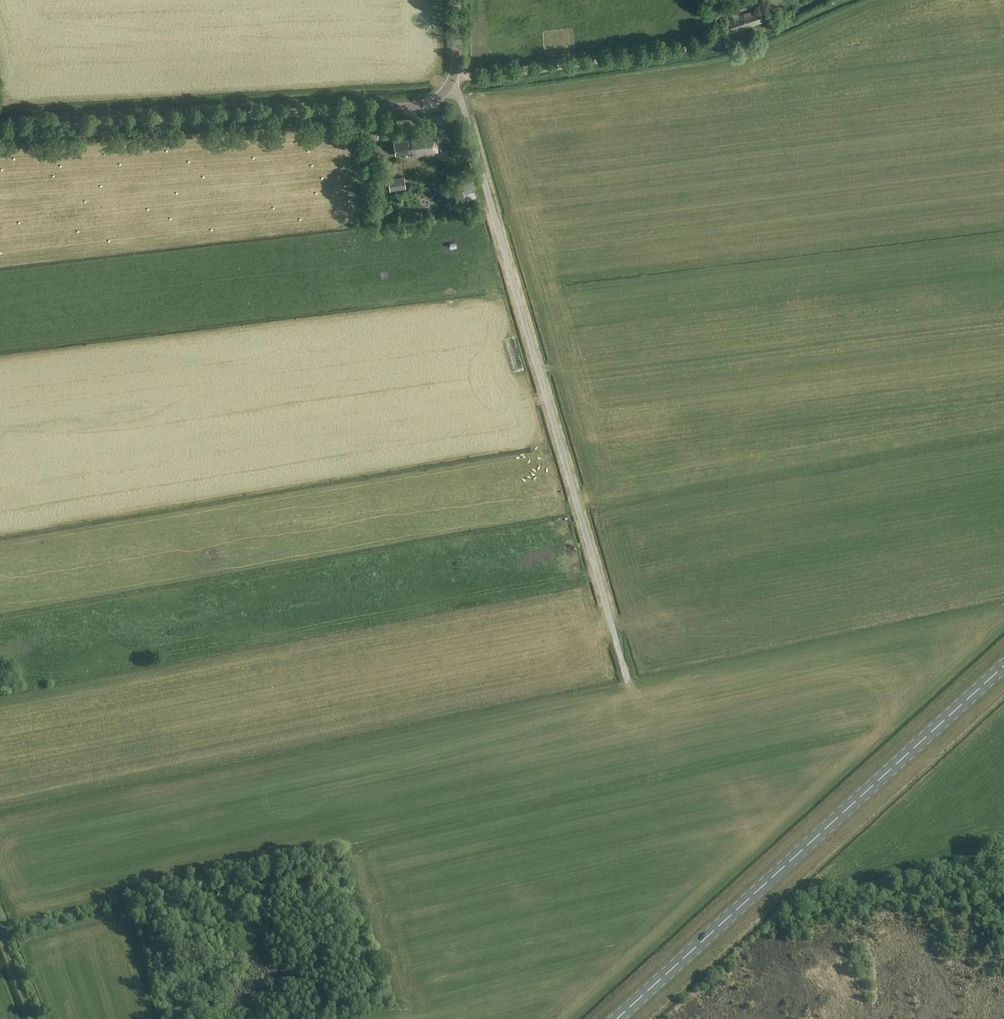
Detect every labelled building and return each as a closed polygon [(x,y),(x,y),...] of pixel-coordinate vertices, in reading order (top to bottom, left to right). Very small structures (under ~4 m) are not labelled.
[(738,16),(736,11),(748,8),(746,0),(729,0),(725,1),(728,13),(732,12),(733,17),(727,20),(731,32),(754,24),(762,21),(762,19),(760,11),(759,12),(758,9),(744,14),(738,16)] [(783,23),(796,18),(794,12),(781,17),(783,23)] [(433,114),(435,127),(451,125),(450,112),(433,114)] [(413,156),(438,153),(435,131),(419,133),(420,137),(394,141),(396,154),(412,152),(413,156)] [(404,176),(388,178),(390,191),(406,188),(404,176)] [(521,351),(511,354),(516,372),(527,369),(521,351)]
